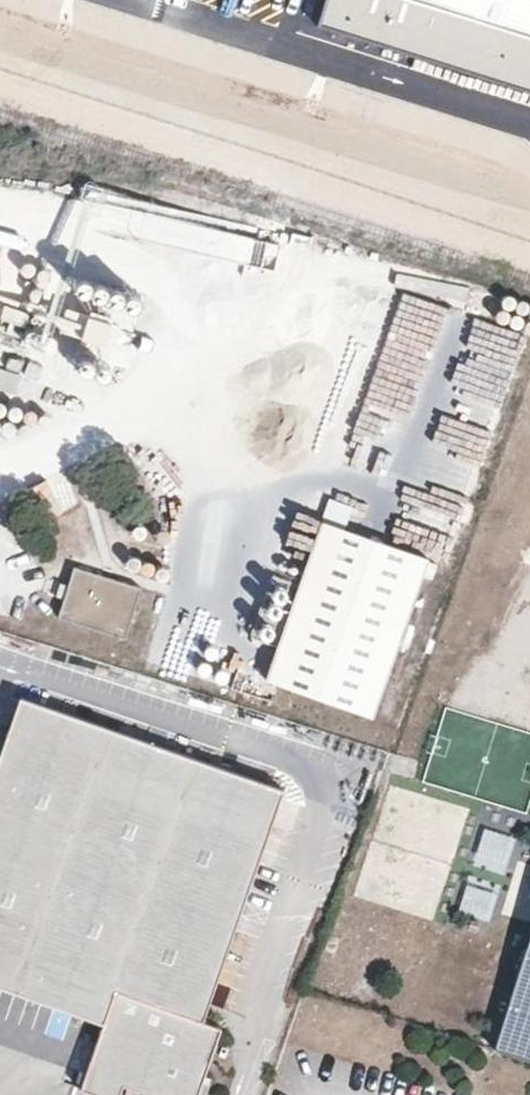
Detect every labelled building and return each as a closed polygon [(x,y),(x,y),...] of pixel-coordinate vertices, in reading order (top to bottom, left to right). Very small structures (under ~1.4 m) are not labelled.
[(529,38),(529,0),(410,0),(529,38)] [(0,364),(0,384),(15,389),(21,371),(0,364)] [(328,498),(325,515),(350,519),(353,502),(328,498)] [(423,551),(315,516),(262,677),(369,711),(423,551)] [(74,562),(68,580),(63,596),(59,612),(124,633),(140,583),(74,562)] [(63,596),(68,580),(54,575),(49,591),(63,596)] [(102,1020),(79,1086),(106,1094),(112,1094),(119,1092),(122,1082),(150,1091),(148,1094),(195,1094),(221,1024),(201,1018),(281,785),(14,696),(0,738),(0,986),(102,1020)] [(514,867),(523,837),(484,826),(475,856),(514,867)] [(467,882),(458,909),(490,920),(499,892),(467,882)] [(496,1044),(529,1055),(529,936),(496,1044)]
